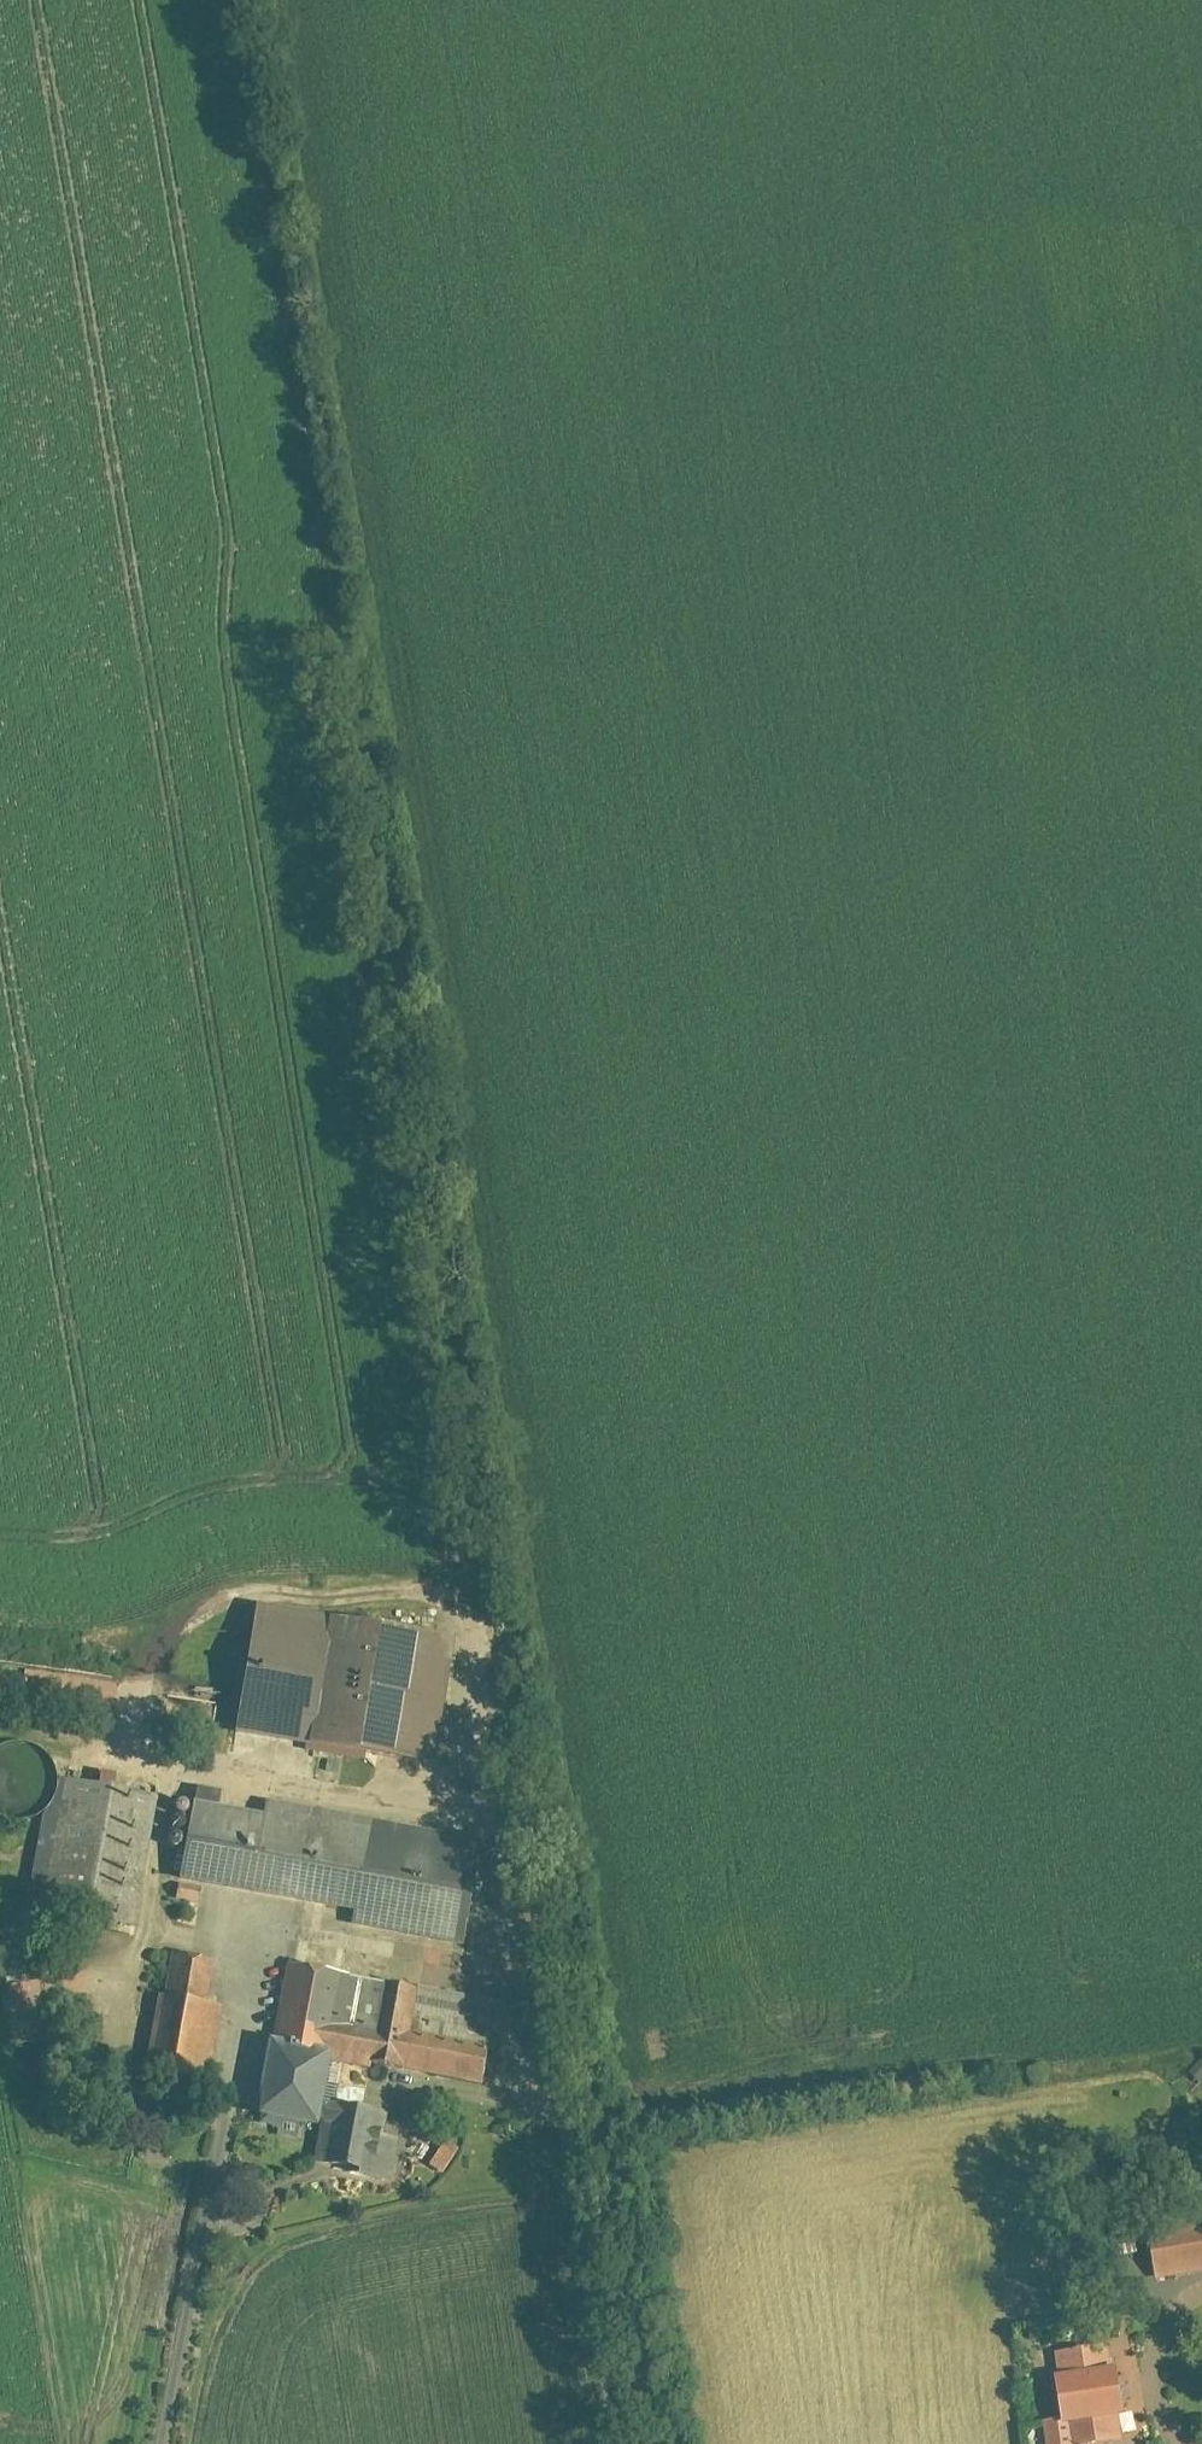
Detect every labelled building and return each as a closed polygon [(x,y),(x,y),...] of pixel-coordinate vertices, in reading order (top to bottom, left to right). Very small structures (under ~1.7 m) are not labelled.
[(259,1598),(234,1721),(427,1760),(451,1637),(259,1598)] [(38,1806),(46,1796),(50,1784),(50,1772),(46,1761),(39,1751),(28,1744),(17,1741),(5,1741),(0,1743),(0,1813),(3,1814),(15,1816),(28,1813),(38,1806)] [(49,1794),(32,1900),(137,1917),(157,1791),(52,1774),(49,1794)] [(191,1789),(176,1869),(354,1902),(351,1918),(466,1939),(486,1832),(258,1790),(256,1801),(191,1789)] [(43,1973),(37,1920),(0,1924),(0,1978),(43,1973)] [(169,1948),(144,2055),(203,2069),(219,2000),(201,1996),(210,1957),(169,1948)] [(286,1952),(256,2116),(318,2128),(311,2164),(393,2180),(412,2072),(490,2086),(507,1993),(286,1952)] [(436,2165),(449,2173),(464,2146),(451,2139),(436,2165)] [(1148,2276),(1201,2267),(1201,2210),(1139,2220),(1148,2276)] [(1043,2443),(1137,2443),(1134,2419),(1123,2420),(1117,2374),(1108,2375),(1105,2351),(1052,2357),(1060,2422),(1041,2424),(1043,2443)]
